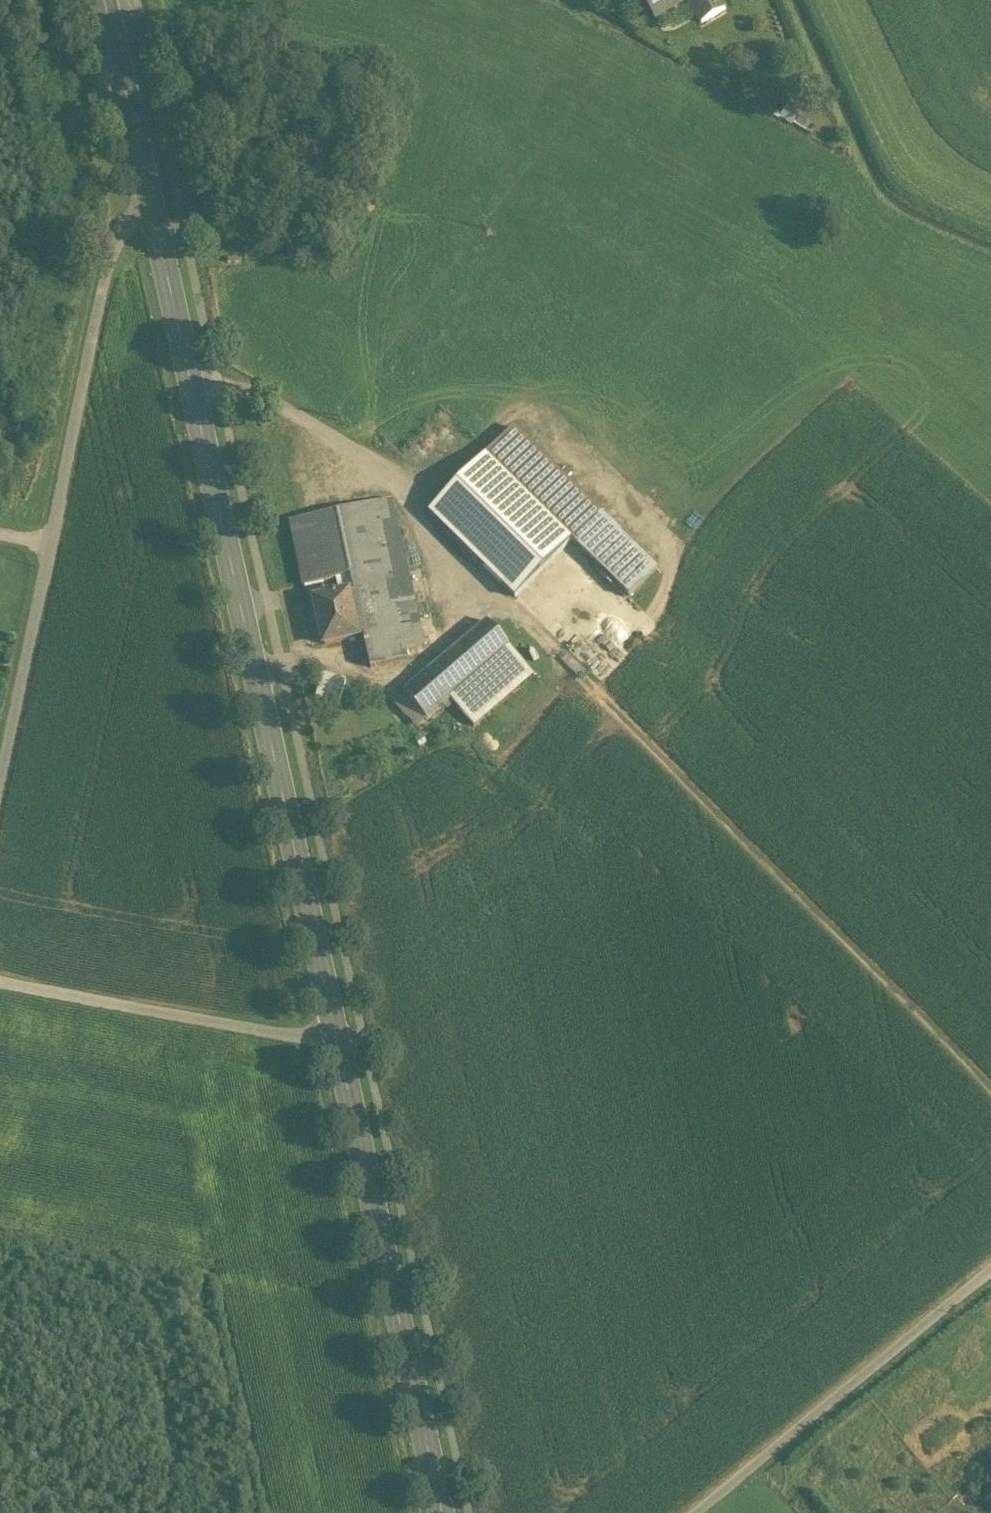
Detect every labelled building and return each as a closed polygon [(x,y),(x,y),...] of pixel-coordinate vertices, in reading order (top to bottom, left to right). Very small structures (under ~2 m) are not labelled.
[(659,15),(685,0),(651,0),(659,15)] [(704,24),(727,11),(720,0),(691,0),(704,24)] [(515,429),(487,458),(573,542),(630,597),(658,569),(515,429)] [(487,458),(431,514),(517,599),(573,542),(487,458)] [(644,458),(638,463),(654,484),(660,479),(644,458)] [(393,500),(374,505),(392,585),(393,585),(397,603),(415,599),(393,500)] [(374,505),(337,513),(345,546),(352,576),(356,593),(392,585),(374,505)] [(337,513),(290,523),(298,557),(315,553),(345,546),(337,513)] [(345,546),(315,553),(322,583),(352,576),(345,546)] [(315,553),(298,557),(305,586),(322,583),(315,553)] [(356,593),(351,594),(361,639),(364,638),(371,668),(409,660),(406,650),(403,634),(397,603),(393,585),(392,585),(356,593)] [(351,594),(316,601),(326,646),(361,639),(351,594)] [(422,630),(415,599),(397,603),(403,634),(422,630)] [(489,622),(511,648),(535,675),(545,668),(498,614),(489,622)] [(511,648),(489,622),(453,653),(476,679),(511,648)] [(426,646),(422,630),(403,634),(406,650),(426,646)] [(462,691),(451,700),(475,727),(535,675),(511,648),(476,679),(462,691)] [(476,679),(453,653),(440,665),(462,691),(476,679)] [(451,700),(462,691),(440,665),(435,662),(426,669),(430,675),(451,700)] [(430,675),(426,669),(401,689),(405,694),(430,675)] [(405,694),(429,719),(451,700),(430,675),(405,694)] [(324,676),(317,699),(341,705),(346,682),(324,676)]
